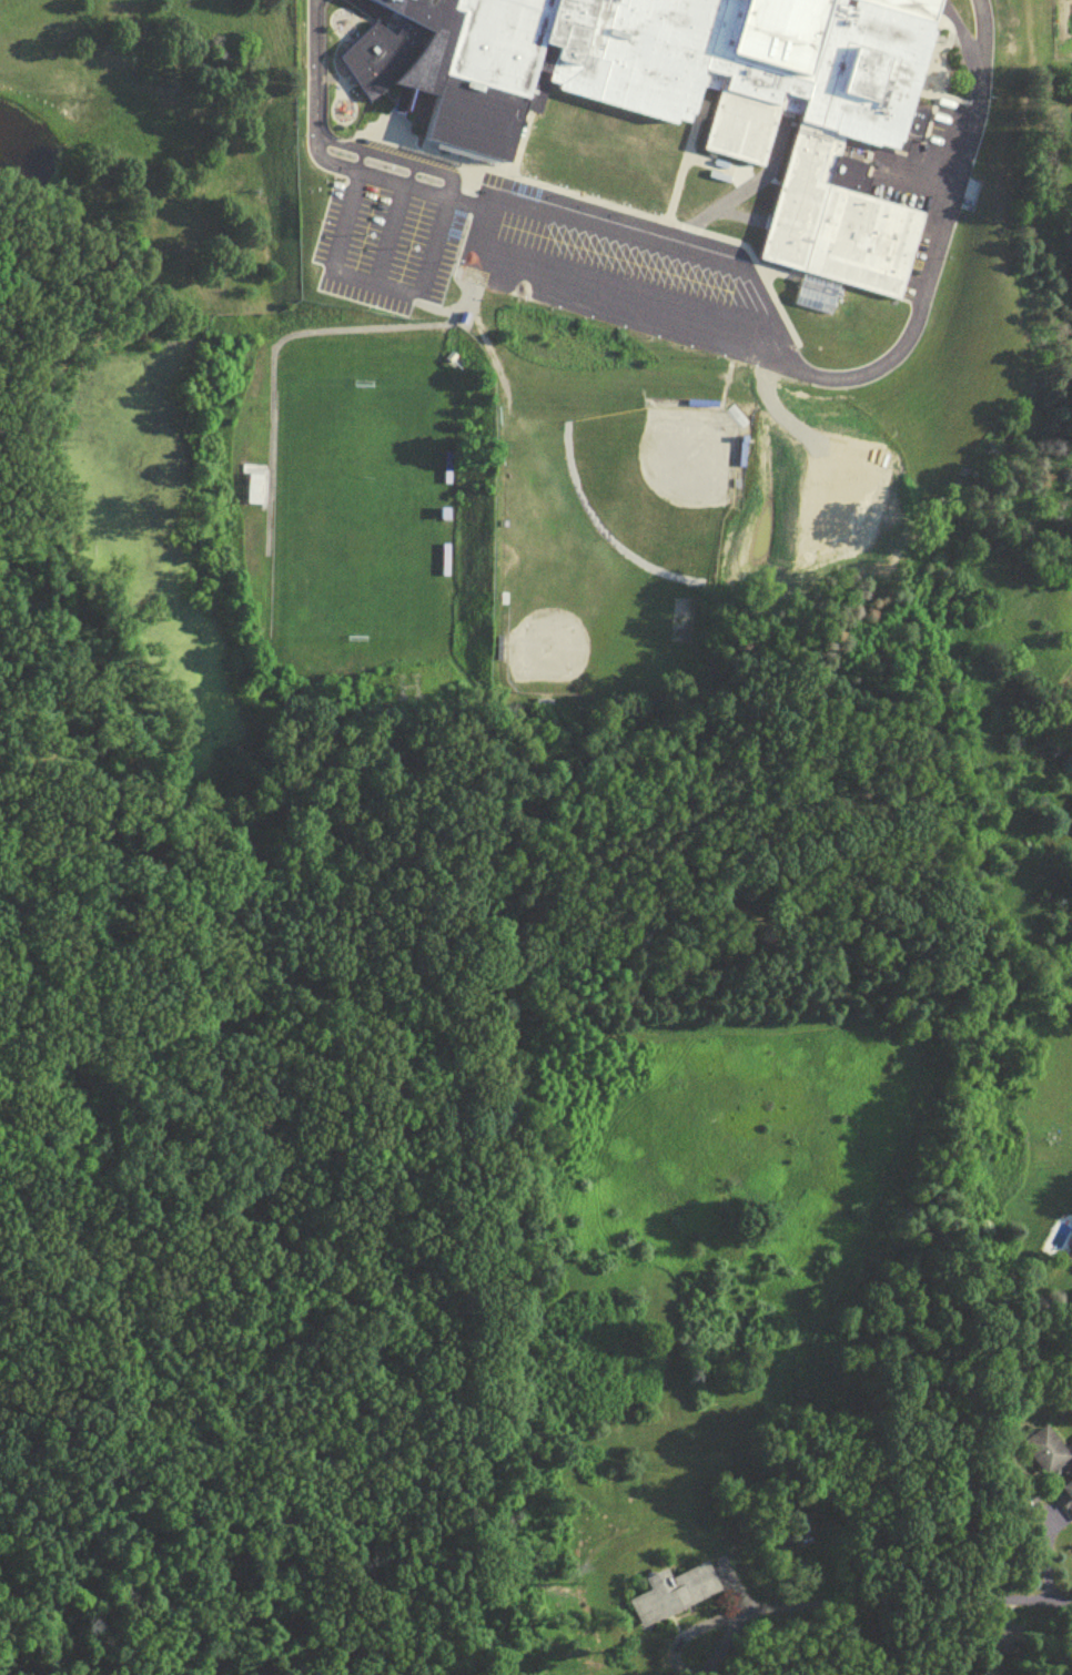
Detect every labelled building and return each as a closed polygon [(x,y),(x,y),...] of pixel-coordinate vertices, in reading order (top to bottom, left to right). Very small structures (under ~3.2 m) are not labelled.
[(397,18),(363,0),(941,0),(911,104),(929,109),(919,142),(908,139),(904,151),(838,134),(823,183),(916,210),(893,297),(835,282),(828,311),(785,300),(790,278),(791,274),(793,270),(756,258),(766,219),(767,215),(768,210),(775,187),(776,183),(793,124),(796,114),(787,112),(777,109),(760,164),(746,160),(744,160),(740,159),(711,150),(708,150),(700,148),(714,91),(700,87),(694,113),(687,111),(680,131),(544,91),(537,115),(528,112),(519,110),(504,168),(422,141),(433,99),(407,92),(403,114),(392,112),(396,90),(392,89),(386,85),(366,99),(337,57),(374,22),(392,34),(397,18)] [(686,402),(717,403),(717,394),(686,393),(686,402)] [(739,428),(736,459),(745,460),(748,429),(739,428)] [(444,445),(444,476),(453,476),(453,445),(444,445)] [(249,509),(267,509),(267,471),(244,471),(244,479),(249,479),(249,509)] [(442,539),(441,570),(449,570),(451,539),(442,539)] [(1047,1429),(1022,1450),(1052,1485),(1061,1478),(1068,1487),(1054,1499),(1071,1520),(1071,1459),(1047,1429)] [(722,1598),(709,1567),(671,1583),(668,1576),(624,1594),(639,1632),(722,1598)]
